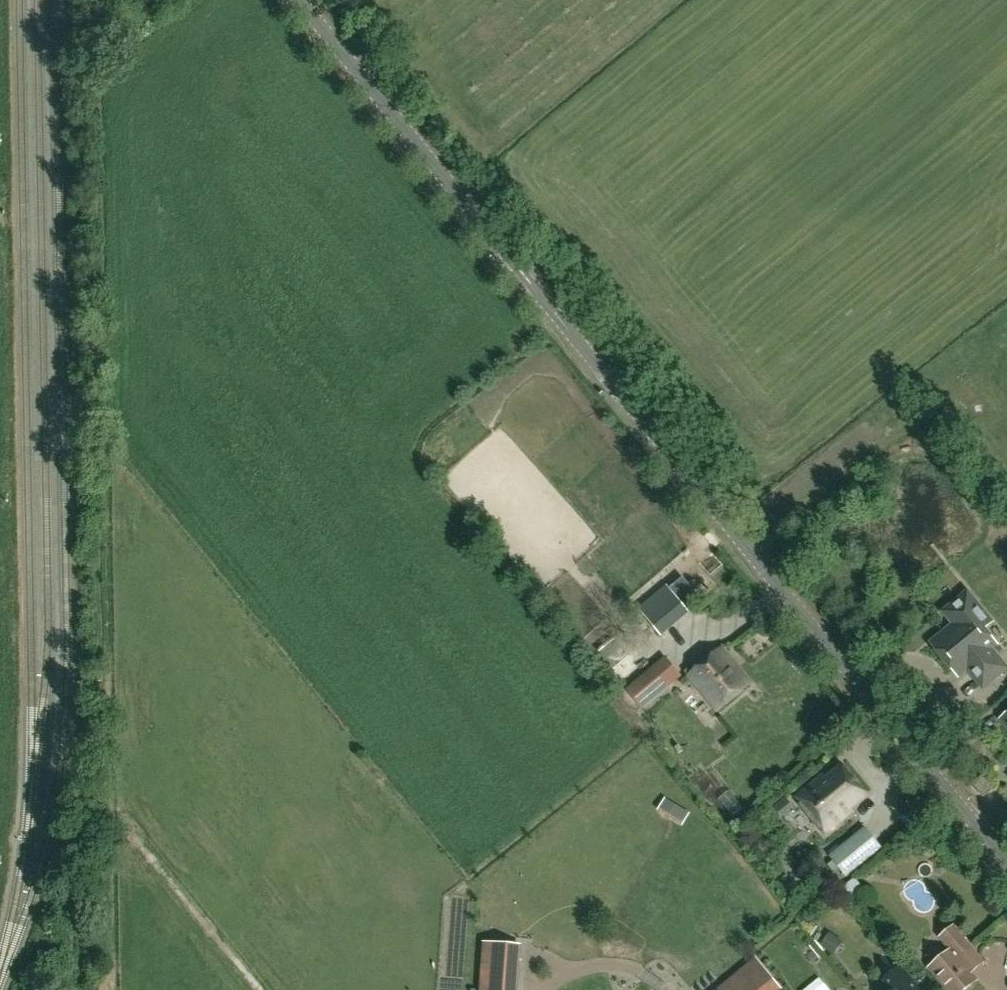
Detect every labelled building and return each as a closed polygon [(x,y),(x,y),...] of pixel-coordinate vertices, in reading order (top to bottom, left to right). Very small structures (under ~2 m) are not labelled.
[(668,586),(640,609),(659,633),(688,610),(668,586)] [(959,667),(962,671),(967,668),(983,687),(1006,668),(990,648),(996,644),(983,628),(991,622),(967,593),(944,612),(956,626),(948,632),(947,630),(931,643),(954,671),(959,667)] [(611,669),(627,657),(612,636),(606,627),(594,637),(581,621),(571,630),(592,656),(597,651),(611,669)] [(718,709),(748,684),(719,650),(690,674),(718,709)] [(640,706),(679,676),(663,658),(626,689),(640,706)] [(820,827),(825,833),(847,816),(843,812),(865,794),(842,766),(824,780),(820,780),(819,782),(817,780),(795,797),(801,803),(802,802),(821,826),(820,827)] [(983,797),(993,789),(983,775),(973,783),(983,797)] [(867,860),(851,840),(830,856),(847,876),(867,860)] [(971,947),(954,926),(941,937),(951,949),(930,967),(949,989),(965,989),(977,980),(972,973),(984,963),(971,947)] [(821,945),(835,954),(844,941),(830,932),(821,945)] [(518,945),(486,943),(482,989),(515,989),(518,945)] [(882,981),(890,989),(920,989),(901,966),(882,981)] [(718,989),(737,989),(729,981),(718,989)]
